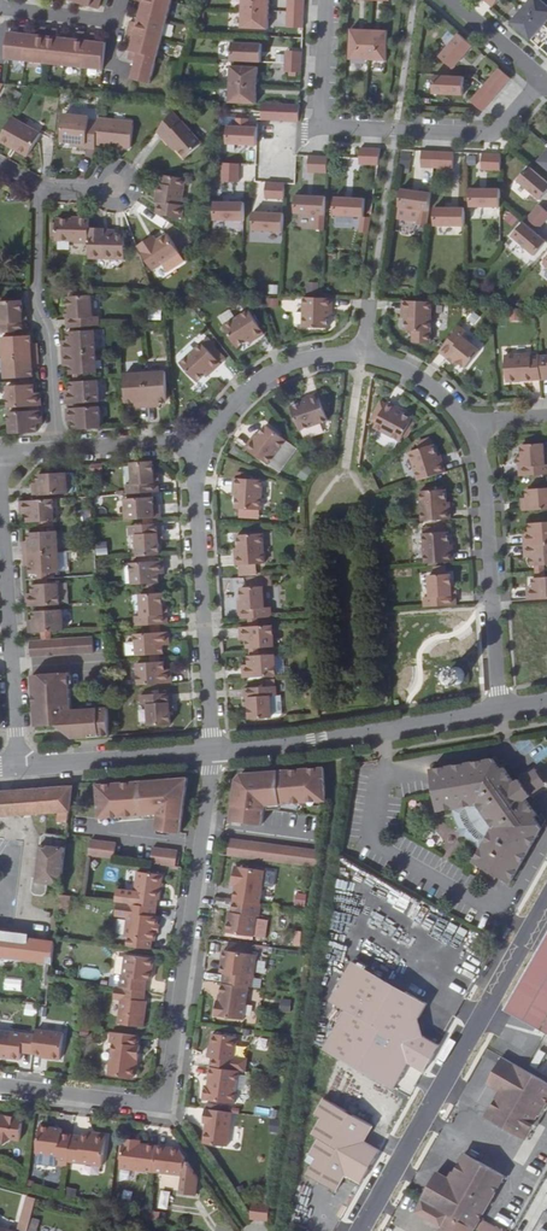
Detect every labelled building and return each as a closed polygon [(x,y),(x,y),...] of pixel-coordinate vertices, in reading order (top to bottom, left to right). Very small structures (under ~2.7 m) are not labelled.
[(97,9),(100,0),(70,0),(97,9)] [(135,1),(142,3),(137,23),(130,21),(125,39),(132,41),(127,59),(135,61),(131,78),(149,83),(171,0),(135,0),(135,1)] [(245,10),(272,11),(272,0),(245,0),(245,10)] [(290,12),(304,12),(304,0),(291,0),(290,12)] [(540,0),(530,0),(522,9),(543,26),(543,25),(546,21),(546,6),(540,0)] [(522,9),(510,22),(531,40),(543,26),(522,9)] [(272,11),(245,10),(244,28),(271,29),(272,11)] [(304,12),(290,12),(290,27),(303,28),(304,12)] [(19,33),(8,32),(5,59),(102,69),(105,42),(95,41),(95,34),(77,32),(77,39),(56,37),(57,29),(39,27),(38,35),(28,34),(29,26),(19,25),(19,33)] [(369,30),(351,29),(349,59),(368,60),(369,30)] [(388,31),(369,30),(368,60),(386,61),(388,31)] [(473,46),(459,34),(439,56),(453,69),(473,46)] [(262,44),(232,42),(231,61),(261,62),(262,44)] [(302,52),(286,51),(285,63),(301,64),(302,52)] [(301,64),(285,63),(285,72),(301,73),(301,64)] [(258,67),(231,66),(230,84),(257,86),(258,67)] [(510,78),(499,68),(484,85),(496,96),(510,78)] [(464,77),(434,76),(433,94),(463,95),(464,77)] [(257,86),(230,84),(229,103),(256,104),(257,86)] [(482,111),(496,96),(484,85),(470,101),(482,111)] [(281,104),(262,103),(261,120),(280,121),(281,104)] [(177,111),(160,131),(167,137),(170,134),(182,145),(192,154),(208,137),(177,111)] [(78,147),(98,149),(99,142),(101,122),(92,121),(93,118),(66,115),(63,142),(73,143),(79,143),(78,147)] [(13,117),(1,139),(15,147),(14,149),(27,157),(41,133),(13,117)] [(101,122),(99,142),(116,144),(126,145),(133,146),(136,124),(102,120),(101,122)] [(258,127),(227,126),(227,144),(257,145),(258,127)] [(170,134),(167,137),(180,148),(182,145),(170,134)] [(380,149),(360,148),(359,164),(378,164),(380,149)] [(538,161),(546,169),(546,150),(538,161)] [(434,151),(421,151),(421,167),(433,168),(434,151)] [(453,152),(434,151),(433,168),(453,168),(453,152)] [(411,153),(401,152),(399,167),(409,169),(411,153)] [(501,154),(482,154),(482,171),(501,171),(501,154)] [(327,157),(309,156),(308,172),(326,173),(327,157)] [(239,163),(223,163),(222,182),(238,182),(239,163)] [(517,180),(539,200),(546,191),(546,183),(529,167),(517,180)] [(163,192),(162,200),(160,212),(187,216),(188,203),(186,203),(190,177),(167,174),(166,182),(162,182),(160,192),(163,192)] [(284,183),(266,182),(265,198),(284,199),(284,183)] [(500,189),(470,188),(470,207),(500,207),(500,189)] [(429,193),(399,190),(397,208),(427,211),(429,193)] [(326,197),(296,195),(295,214),(317,215),(325,215),(326,197)] [(365,198),(335,197),(334,215),(361,216),(364,217),(365,198)] [(244,203),(214,202),(213,220),(243,222),(244,203)] [(527,218),(538,228),(546,219),(546,212),(538,205),(527,218)] [(464,208),(435,208),(434,226),(464,226),(464,208)] [(512,226),(518,218),(508,211),(503,219),(512,226)] [(283,213),(253,212),(252,231),(282,232),(283,213)] [(325,215),(317,215),(317,228),(324,228),(325,215)] [(364,217),(361,216),(359,231),(368,232),(370,217),(364,217)] [(88,227),(88,218),(76,217),(76,220),(70,219),(54,219),(54,223),(53,237),(53,241),(75,241),(75,243),(87,243),(88,227)] [(546,242),(523,222),(511,236),(534,256),(546,242)] [(102,227),(88,227),(87,243),(87,258),(123,259),(123,232),(114,232),(102,232),(102,227)] [(137,247),(151,272),(161,266),(164,272),(169,273),(180,266),(181,261),(166,236),(151,245),(148,240),(137,247)] [(151,245),(156,242),(152,237),(148,240),(151,245)] [(316,291),(314,281),(305,283),(307,293),(316,291)] [(70,317),(71,328),(104,326),(103,316),(97,316),(96,294),(73,296),(74,308),(75,317),(70,317)] [(338,298),(309,297),(308,326),(334,326),(334,313),(334,306),(338,306),(338,298)] [(278,307),(278,298),(266,298),(266,307),(278,307)] [(24,300),(1,301),(2,322),(0,322),(0,333),(21,331),(30,331),(29,321),(26,321),(25,312),(24,300)] [(427,301),(397,300),(397,308),(401,308),(401,317),(400,330),(426,331),(427,301)] [(446,305),(447,319),(462,318),(462,305),(446,305)] [(260,336),(263,339),(271,333),(254,309),(228,327),(244,348),(255,340),(260,336)] [(455,325),(436,351),(444,357),(447,354),(454,359),(464,367),(477,350),(460,337),(463,332),(455,325)] [(73,345),(66,346),(66,354),(99,351),(98,330),(71,332),(72,341),(73,345)] [(7,358),(41,356),(40,347),(34,348),(34,335),(30,335),(21,335),(5,336),(7,358)] [(215,351),(220,346),(213,338),(186,366),(204,384),(214,374),(218,369),(221,371),(228,364),(215,351)] [(233,359),(220,346),(215,351),(228,364),(233,359)] [(99,351),(66,354),(67,362),(74,361),(74,366),(74,374),(79,373),(88,373),(101,372),(99,351)] [(447,354),(444,357),(451,363),(454,359),(447,354)] [(504,381),(538,379),(537,356),(529,357),(529,354),(503,356),(504,381)] [(538,379),(546,378),(546,355),(537,356),(538,379)] [(24,377),(34,377),(37,377),(37,369),(36,364),(42,363),(41,356),(7,358),(8,378),(24,377)] [(149,372),(151,408),(160,407),(159,401),(164,400),(172,400),(171,391),(170,371),(149,372)] [(142,408),(151,408),(149,372),(128,374),(130,402),(137,402),(141,402),(142,408)] [(76,395),(69,395),(69,405),(73,404),(83,404),(103,402),(102,380),(89,381),(79,382),(75,382),(75,390),(76,395)] [(11,386),(12,408),(31,407),(41,406),(44,406),(44,397),(39,397),(38,392),(38,385),(35,385),(25,386),(11,386)] [(316,394),(309,397),(296,402),(305,426),(333,415),(330,407),(333,406),(335,402),(330,388),(324,390),(323,388),(315,392),(316,394)] [(378,404),(374,412),(379,414),(375,424),(373,428),(401,441),(411,418),(400,413),(392,409),(393,406),(385,403),(384,405),(381,403),(378,404)] [(78,430),(104,429),(103,406),(84,408),(73,408),(70,409),(70,418),(77,417),(78,422),(78,430)] [(13,413),(14,435),(41,433),(40,425),(40,420),(45,420),(44,411),(42,411),(31,412),(13,413)] [(379,414),(374,412),(370,420),(371,423),(375,424),(379,414)] [(259,438),(256,436),(250,444),(274,461),(291,436),(271,421),(263,433),(259,438)] [(519,475),(546,473),(546,463),(542,463),(541,441),(520,442),(521,455),(521,464),(518,464),(519,475)] [(410,450),(418,479),(446,471),(443,461),(439,462),(437,454),(433,443),(410,450)] [(129,490),(163,488),(163,476),(158,476),(158,468),(157,456),(132,457),(133,478),(129,479),(129,490)] [(38,492),(42,491),(51,491),(74,489),(72,467),(44,469),(45,477),(45,482),(38,482),(38,492)] [(244,484),(243,491),(243,505),(269,507),(270,476),(241,475),(241,484),(244,484)] [(521,510),(546,508),(546,486),(525,487),(526,496),(526,500),(520,500),(521,510)] [(421,489),(423,519),(451,517),(451,508),(447,508),(447,499),(446,488),(421,489)] [(129,516),(164,514),(164,505),(157,505),(156,500),(156,493),(128,494),(129,516)] [(42,495),(23,497),(23,505),(30,504),(30,508),(30,516),(36,516),(45,516),(59,515),(58,494),(51,495),(42,495)] [(161,552),(163,552),(162,540),(162,530),(166,530),(165,519),(132,521),(132,532),(137,532),(139,553),(161,552)] [(523,544),(546,542),(546,520),(528,521),(529,530),(529,535),(523,535),(523,544)] [(423,525),(425,562),(454,560),(453,551),(450,551),(449,542),(449,531),(435,531),(435,525),(423,525)] [(32,540),(25,541),(26,550),(59,548),(58,527),(46,527),(37,528),(31,528),(31,536),(32,540)] [(242,552),(239,552),(240,562),(242,562),(254,561),(269,560),(267,529),(241,531),(242,546),(242,552)] [(96,553),(106,554),(107,542),(97,541),(96,553)] [(523,544),(524,554),(531,553),(531,557),(531,564),(534,564),(544,563),(546,563),(546,542),(523,544)] [(59,548),(26,550),(26,559),(33,559),(33,563),(34,571),(39,570),(49,569),(60,569),(59,548)] [(159,580),(162,580),(161,571),(161,566),(168,566),(167,557),(161,558),(139,559),(134,559),(136,581),(150,580),(159,580)] [(254,561),(242,562),(242,571),(254,570),(254,561)] [(424,597),(425,607),(457,605),(456,595),(452,595),(452,586),(451,572),(429,574),(430,597),(424,597)] [(250,583),(268,582),(267,573),(249,574),(250,583)] [(527,599),(546,598),(546,576),(545,576),(535,576),(533,576),(533,585),(534,589),(526,590),(527,599)] [(35,594),(29,594),(29,603),(42,602),(51,602),(62,601),(61,580),(49,580),(40,581),(34,581),(35,589),(35,594)] [(160,589),(159,580),(150,580),(151,590),(160,589)] [(243,616),(275,614),(275,603),(269,604),(268,582),(250,583),(244,583),(245,596),(246,606),(242,606),(243,616)] [(163,621),(171,621),(171,611),(167,611),(166,601),(165,589),(160,589),(151,590),(141,591),(143,612),(137,612),(138,623),(154,622),(163,621)] [(30,620),(31,630),(44,629),(53,628),(66,628),(65,606),(51,607),(42,607),(36,608),(36,615),(36,620),(30,620)] [(154,630),(164,629),(164,626),(163,621),(154,622),(154,627),(154,630)] [(277,642),(276,622),(243,624),(244,633),(250,632),(250,637),(251,644),(277,642)] [(44,636),(54,636),(54,633),(53,628),(44,629),(44,633),(44,636)] [(153,650),(163,650),(166,650),(166,642),(165,638),(172,637),(172,629),(164,629),(154,630),(139,631),(140,651),(153,650)] [(31,637),(32,653),(98,650),(97,633),(54,636),(44,636),(31,637)] [(246,675),(279,673),(278,652),(251,654),(252,662),(252,666),(246,667),(246,675)] [(141,682),(175,680),(175,671),(168,672),(167,667),(167,660),(163,660),(154,661),(140,661),(141,682)] [(33,668),(37,723),(51,722),(60,721),(73,721),(74,735),(92,734),(92,731),(101,731),(101,733),(111,733),(110,704),(72,706),(70,665),(33,668)] [(460,683),(462,682),(463,681),(465,679),(466,677),(466,674),(466,672),(465,670),(463,668),(461,667),(457,665),(454,666),(452,666),(450,668),(449,670),(448,672),(447,674),(447,676),(448,678),(449,680),(451,682),(453,683),(455,684),(458,684),(460,683)] [(280,693),(280,683),(273,683),(247,685),(248,695),(251,695),(251,704),(252,716),(276,714),(286,713),(285,693),(280,693)] [(173,700),(176,699),(176,689),(142,691),(143,702),(148,702),(149,722),(174,721),(173,709),(173,700)] [(527,795),(515,777),(510,781),(501,766),(496,769),(489,758),(429,770),(436,811),(464,805),(465,810),(468,816),(471,821),(475,826),(482,833),(486,837),(472,861),(508,882),(538,832),(528,818),(533,815),(522,799),(527,795)] [(323,802),(320,767),(262,772),(262,777),(254,777),(254,773),(245,774),(240,780),(234,821),(252,824),(253,819),(257,820),(257,824),(269,826),(271,804),(323,802)] [(523,772),(515,777),(527,795),(535,790),(542,785),(530,768),(523,772)] [(149,818),(148,810),(164,809),(164,814),(160,818),(158,827),(184,831),(191,777),(171,779),(171,783),(162,784),(162,779),(97,784),(100,822),(118,821),(118,811),(122,811),(122,821),(149,818)] [(0,791),(0,815),(58,811),(57,821),(67,823),(70,795),(72,785),(0,791)] [(164,814),(164,809),(148,810),(149,818),(160,818),(164,814)] [(61,883),(66,835),(48,832),(42,837),(39,858),(35,857),(34,863),(39,864),(37,878),(32,877),(30,889),(35,894),(41,895),(46,891),(47,881),(61,883)] [(92,837),(90,854),(117,858),(119,841),(92,837)] [(233,839),(230,856),(318,869),(320,851),(233,839)] [(179,866),(181,849),(155,845),(153,863),(179,866)] [(239,884),(237,900),(263,903),(267,871),(238,866),(236,877),(240,878),(239,884)] [(136,905),(159,908),(160,899),(162,899),(166,875),(141,872),(136,905)] [(304,906),(306,894),(295,892),(293,905),(304,906)] [(69,895),(59,894),(57,912),(67,913),(69,895)] [(264,904),(237,900),(235,909),(233,909),(229,932),(256,936),(259,913),(262,913),(264,904)] [(158,917),(159,908),(136,905),(129,904),(128,913),(131,913),(128,937),(157,941),(161,917),(158,917)] [(51,962),(53,941),(0,934),(0,956),(51,962)] [(530,970),(542,977),(535,989),(532,986),(521,1007),(537,1016),(539,1012),(546,1017),(546,939),(530,970)] [(232,943),(231,951),(255,955),(256,947),(232,943)] [(226,974),(225,984),(250,988),(255,988),(259,956),(255,955),(227,951),(225,961),(228,961),(226,974)] [(122,988),(147,992),(149,980),(155,981),(156,973),(154,973),(154,967),(157,968),(158,960),(130,956),(126,977),(123,977),(122,988)] [(404,1061),(422,1071),(437,1046),(420,1036),(415,1019),(425,1002),(404,990),(384,993),(383,978),(350,960),(328,998),(343,1006),(320,1047),(389,1086),(404,1061)] [(540,1029),(546,1017),(539,1012),(537,1016),(521,1007),(532,986),(535,989),(542,977),(530,970),(523,982),(507,1011),(540,1029)] [(250,988),(225,984),(223,996),(222,1002),(220,1002),(219,1001),(217,1016),(245,1021),(250,988)] [(122,988),(121,988),(120,1000),(123,1000),(119,1024),(145,1028),(148,1003),(145,1003),(147,992),(122,988)] [(289,1011),(290,1000),(280,999),(279,1011),(289,1011)] [(24,1004),(24,1015),(37,1015),(37,1004),(24,1004)] [(36,1034),(0,1029),(0,1056),(21,1059),(22,1051),(33,1053),(36,1034)] [(65,1033),(37,1029),(36,1034),(33,1053),(43,1054),(50,1055),(49,1058),(61,1060),(65,1033)] [(141,1036),(113,1032),(112,1042),(115,1042),(110,1074),(135,1078),(138,1058),(140,1059),(142,1046),(139,1045),(141,1036)] [(214,1058),(213,1067),(235,1070),(240,1071),(248,1072),(249,1059),(237,1057),(240,1037),(215,1034),(212,1058),(214,1058)] [(546,1096),(546,1083),(502,1058),(487,1083),(498,1089),(482,1117),(522,1139),(546,1096)] [(235,1070),(213,1067),(212,1078),(213,1078),(212,1086),(207,1085),(205,1099),(235,1104),(240,1071),(235,1070)] [(341,1174),(357,1184),(375,1152),(359,1143),(369,1125),(322,1098),(312,1116),(318,1120),(308,1135),(315,1139),(307,1155),(313,1159),(303,1176),(331,1192),(341,1174)] [(207,1132),(205,1140),(208,1142),(207,1144),(229,1147),(234,1113),(207,1109),(205,1123),(208,1123),(211,1123),(209,1130),(207,1132)] [(0,1133),(6,1140),(14,1134),(22,1136),(24,1117),(1,1113),(0,1119),(0,1133)] [(268,1131),(277,1132),(278,1122),(269,1121),(268,1131)] [(71,1157),(74,1134),(63,1132),(64,1128),(40,1125),(37,1152),(61,1155),(60,1158),(70,1159),(71,1157)] [(84,1135),(74,1134),(71,1157),(105,1162),(108,1136),(85,1133),(84,1135)] [(156,1170),(159,1145),(143,1143),(137,1142),(138,1139),(127,1137),(123,1167),(156,1171),(156,1170)] [(182,1148),(159,1145),(156,1170),(186,1175),(188,1157),(182,1148)] [(435,1169),(418,1198),(420,1199),(471,1227),(501,1175),(462,1153),(448,1176),(435,1169)] [(178,1176),(164,1175),(163,1187),(177,1188),(178,1176)] [(27,1176),(26,1184),(35,1185),(36,1177),(27,1176)] [(33,1212),(37,1198),(37,1195),(27,1192),(21,1217),(31,1220),(33,1212)] [(473,1228),(471,1227),(420,1199),(413,1211),(438,1226),(435,1230),(471,1230),(473,1228)] [(249,1203),(249,1219),(267,1220),(268,1203),(249,1203)] [(139,1213),(147,1214),(148,1207),(140,1206),(139,1213)] [(150,1209),(149,1219),(164,1221),(165,1211),(150,1209)] [(33,1212),(31,1220),(28,1230),(37,1230),(42,1214),(33,1212)] [(537,1230),(546,1230),(546,1214),(537,1230)] [(31,1220),(21,1217),(18,1230),(24,1230),(28,1230),(31,1220)]
